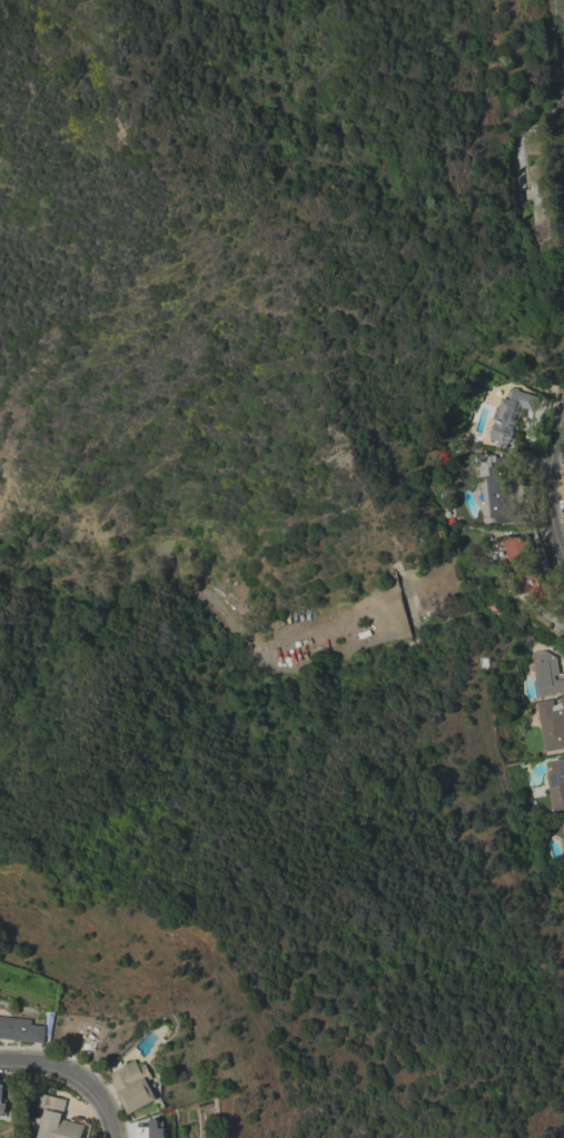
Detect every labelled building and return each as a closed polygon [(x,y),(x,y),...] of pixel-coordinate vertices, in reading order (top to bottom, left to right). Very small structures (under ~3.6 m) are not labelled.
[(532,200),(525,201),(521,144),(550,141),(555,225),(533,226),(532,200)] [(536,409),(534,409),(533,410),(518,407),(517,415),(514,414),(512,418),(516,419),(517,420),(517,422),(516,423),(515,424),(514,425),(511,424),(511,426),(518,427),(514,445),(508,444),(506,449),(497,447),(498,444),(491,442),(492,438),(491,438),(492,434),(491,434),(493,425),(494,425),(495,420),(499,422),(498,419),(498,417),(499,414),(501,413),(502,409),(498,408),(502,398),(506,399),(508,388),(514,390),(514,388),(518,389),(517,392),(540,397),(536,409)] [(485,454),(493,455),(495,458),(507,457),(507,469),(512,469),(515,505),(526,504),(527,521),(496,523),(496,518),(489,518),(489,517),(485,518),(483,488),(484,488),(484,482),(486,481),(485,476),(476,477),(475,468),(472,469),(467,456),(485,454)] [(561,594),(533,605),(528,593),(523,595),(511,561),(509,561),(502,542),(504,541),(503,537),(524,538),(524,541),(527,541),(532,554),(530,555),(538,582),(547,580),(550,584),(556,582),(561,594)] [(563,673),(563,680),(563,693),(536,699),(533,681),(535,681),(533,664),(534,664),(532,653),(545,651),(557,657),(560,674),(563,673)] [(560,700),(563,699),(563,750),(544,753),(536,703),(554,701),(554,706),(557,706),(557,704),(560,704),(560,700)] [(552,761),(563,759),(563,810),(552,812),(545,772),(553,771),(552,761)] [(46,1043),(0,1039),(0,1017),(33,1020),(32,1026),(47,1027),(46,1043)] [(129,1116),(117,1094),(119,1092),(109,1076),(136,1060),(140,1068),(147,1065),(154,1079),(148,1081),(158,1099),(129,1116)] [(85,1126),(82,1137),(38,1137),(46,1110),(34,1107),(38,1094),(67,1100),(62,1120),(85,1126)] [(167,1129),(168,1137),(138,1137),(138,1128),(152,1128),(154,1128),(154,1129),(167,1129)]
